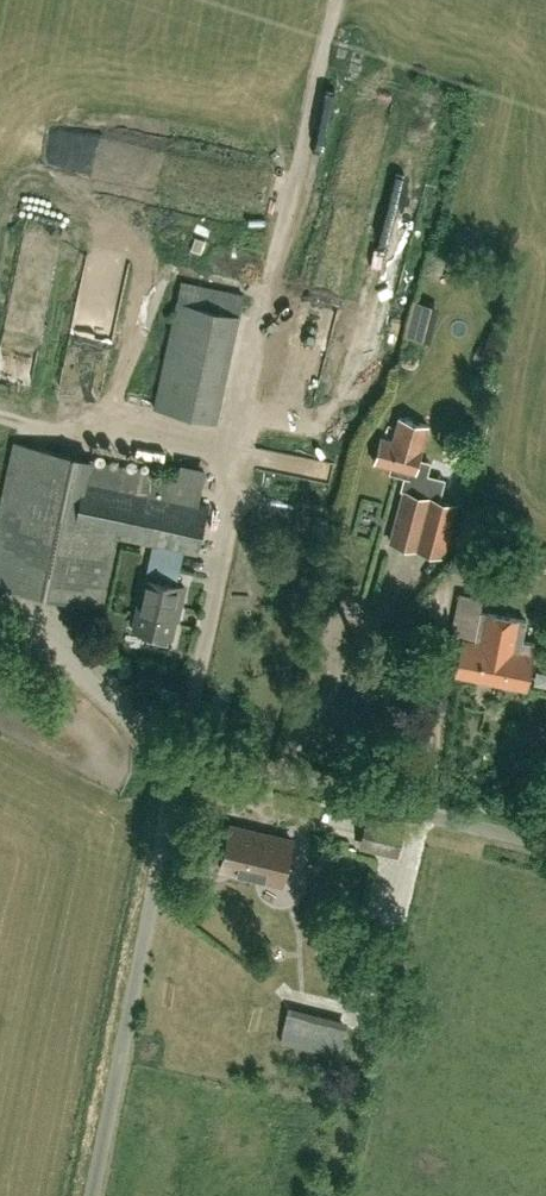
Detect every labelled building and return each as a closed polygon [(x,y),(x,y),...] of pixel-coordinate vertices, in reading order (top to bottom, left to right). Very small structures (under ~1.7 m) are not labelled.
[(420,304),(416,341),(443,344),(447,307),(420,304)] [(227,373),(165,360),(155,407),(217,420),(227,373)] [(429,462),(418,459),(427,425),(399,418),(393,441),(382,438),(375,462),(395,468),(393,472),(391,471),(390,473),(409,478),(406,491),(420,494),(429,462)] [(0,488),(0,583),(98,605),(113,536),(149,544),(141,577),(140,576),(129,627),(149,631),(148,637),(162,640),(163,634),(166,635),(173,606),(175,607),(180,585),(171,583),(179,550),(192,553),(203,506),(195,504),(199,484),(39,446),(11,440),(0,488)] [(391,541),(402,544),(442,555),(455,504),(420,494),(406,491),(405,490),(391,541)] [(449,575),(482,581),(487,556),(454,549),(449,575)] [(460,593),(457,608),(479,612),(474,641),(463,639),(456,673),(527,687),(535,643),(522,640),(526,620),(480,611),(483,597),(460,593)] [(404,825),(374,817),(366,846),(396,854),(404,825)] [(292,839),(231,825),(220,868),(282,883),(292,839)] [(280,1042),(338,1056),(346,1020),(288,1006),(280,1042)]
